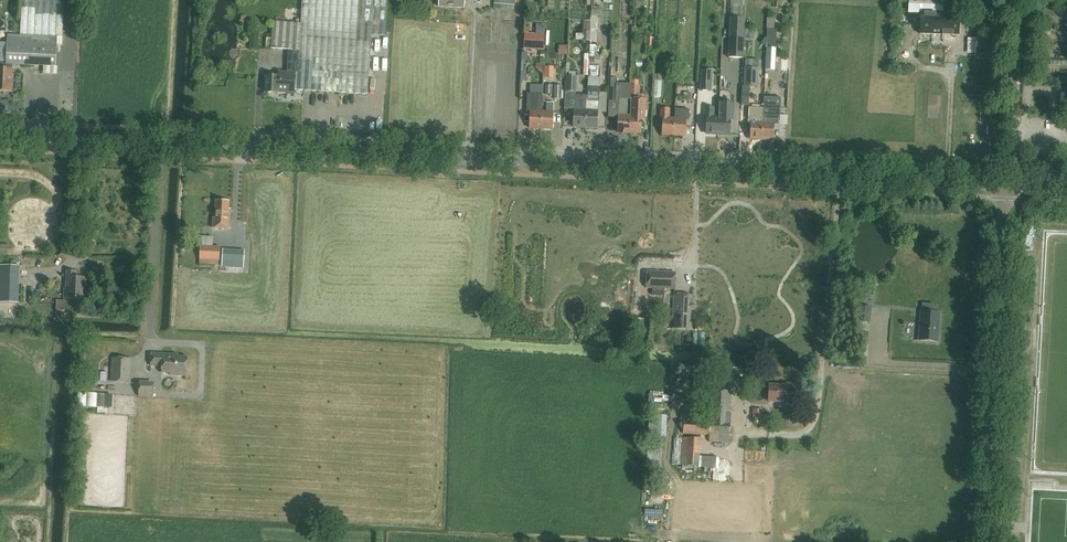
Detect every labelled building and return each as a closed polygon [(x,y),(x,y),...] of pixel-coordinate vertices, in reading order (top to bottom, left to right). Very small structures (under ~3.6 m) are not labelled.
[(57,38),(63,38),(65,0),(22,0),(20,36),(7,36),(6,62),(0,62),(0,92),(12,92),(12,69),(13,66),(56,67),(57,38)] [(288,50),(287,63),(298,64),(298,74),(295,74),(277,73),(277,77),(267,76),(266,93),(277,94),(277,93),(287,93),(287,90),(368,95),(371,35),(386,36),(388,0),(302,0),(301,24),(273,22),(271,49),(288,50)] [(465,0),(439,0),(438,7),(465,8),(465,0)] [(515,0),(494,0),(493,10),(514,11),(515,0)] [(958,35),(959,16),(943,15),(943,2),(909,0),(909,13),(921,14),(920,33),(958,35)] [(726,57),(740,58),(741,19),(727,18),(726,57)] [(591,31),(590,31),(590,22),(582,22),(582,31),(582,41),(591,42),(591,31)] [(258,49),(259,29),(251,29),(250,49),(258,49)] [(766,29),(766,48),(775,48),(775,30),(766,29)] [(525,33),(524,46),(544,47),(545,34),(525,33)] [(976,48),(994,48),(994,38),(977,38),(976,48)] [(600,46),(601,40),(592,40),(592,45),(590,45),(590,57),(594,57),(594,52),(596,52),(597,46),(600,46)] [(563,58),(564,44),(555,43),(554,57),(563,58)] [(766,48),(765,70),(774,71),(775,48),(766,48)] [(589,58),(584,58),(583,76),(598,76),(599,69),(589,69),(589,58)] [(661,98),(663,75),(655,75),(653,97),(661,98)] [(547,76),(547,85),(556,85),(556,76),(547,76)] [(565,92),(574,92),(577,92),(577,77),(566,77),(565,92)] [(743,102),(756,103),(760,103),(761,82),(744,81),(743,102)] [(587,95),(586,128),(598,128),(599,83),(588,83),(587,95)] [(531,85),(530,93),(542,93),(542,85),(531,85)] [(552,95),(553,86),(545,85),(545,95),(552,95)] [(561,99),(562,86),(555,86),(554,99),(561,99)] [(631,86),(631,96),(640,96),(640,86),(631,86)] [(617,101),(617,89),(610,89),(609,101),(617,101)] [(542,112),(543,94),(528,93),(527,112),(530,112),(530,128),(541,128),(542,112)] [(586,128),(587,95),(575,95),(574,128),(586,128)] [(618,132),(630,133),(630,117),(631,117),(631,99),(619,98),(618,132)] [(633,117),(631,117),(630,117),(630,133),(642,133),(642,118),(645,118),(646,100),(634,99),(633,117)] [(542,112),(541,128),(553,129),(554,102),(547,102),(547,112),(542,112)] [(718,118),(718,134),(729,135),(730,119),(733,119),(733,103),(718,103),(718,118)] [(763,106),(763,123),(762,123),(762,140),(774,140),(774,125),(780,125),(780,107),(763,106)] [(718,134),(718,118),(710,118),(710,108),(701,107),(701,118),(706,118),(706,134),(718,134)] [(674,135),(675,119),(670,119),(670,109),(661,108),(660,118),(663,119),(662,134),(674,135)] [(680,119),(675,119),(674,135),(686,135),(687,120),(689,120),(690,110),(680,109),(680,119)] [(762,140),(762,123),(758,123),(758,113),(749,113),(748,125),(750,125),(750,139),(762,140)] [(231,229),(231,209),(230,209),(230,201),(216,201),(216,219),(213,219),(213,229),(231,229)] [(213,237),(209,237),(201,236),(200,259),(219,260),(220,246),(213,246),(213,237)] [(231,248),(223,248),(222,261),(231,261),(231,248)] [(20,264),(0,263),(0,299),(18,300),(20,264)] [(67,272),(66,289),(64,289),(64,299),(86,300),(87,278),(77,278),(77,272),(67,272)] [(646,289),(647,289),(647,296),(663,297),(663,289),(675,290),(676,273),(647,272),(646,289)] [(873,296),(874,287),(859,285),(857,295),(873,296)] [(690,329),(691,311),(695,311),(696,304),(692,304),(692,296),(675,294),(673,318),(676,319),(675,329),(690,329)] [(66,301),(57,300),(56,311),(65,311),(66,301)] [(870,323),(872,307),(858,306),(857,322),(870,323)] [(938,342),(940,313),(921,312),(918,341),(938,342)] [(151,354),(151,366),(162,366),(162,373),(170,373),(170,376),(187,376),(188,357),(172,357),(173,354),(151,354)] [(112,358),(111,382),(130,383),(131,359),(112,358)] [(139,397),(153,396),(153,382),(139,383),(139,397)] [(794,403),(795,384),(785,384),(785,386),(769,385),(768,401),(794,403)] [(729,443),(731,391),(711,391),(710,415),(684,413),(683,434),(709,435),(709,442),(729,443)] [(770,420),(771,410),(763,409),(762,419),(770,420)] [(664,436),(664,415),(655,415),(655,436),(664,436)]
